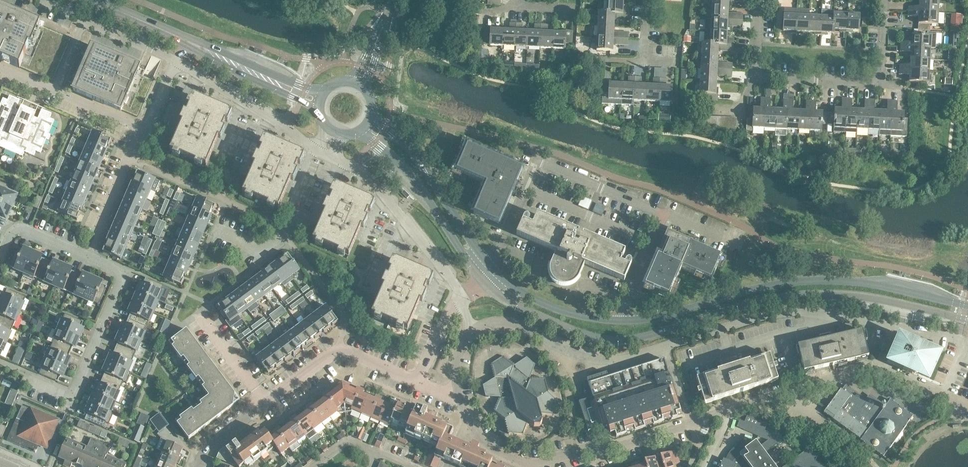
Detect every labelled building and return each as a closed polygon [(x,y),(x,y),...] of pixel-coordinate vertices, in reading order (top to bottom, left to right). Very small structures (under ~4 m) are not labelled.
[(630,14),(630,8),(623,7),(623,1),(607,0),(606,12),(630,14)] [(919,0),(919,7),(908,6),(908,11),(938,13),(938,1),(919,0)] [(19,68),(20,66),(53,81),(70,38),(40,25),(19,16),(16,15),(12,14),(13,13),(0,7),(0,60),(19,68)] [(743,21),(743,14),(728,13),(728,8),(712,7),(711,19),(743,21)] [(796,34),(797,10),(784,9),(783,31),(791,31),(790,34),(796,34)] [(809,16),(809,10),(797,10),(796,34),(801,34),(801,32),(808,32),(809,16)] [(908,11),(908,16),(918,17),(918,29),(930,30),(930,24),(937,25),(938,13),(908,11)] [(630,14),(606,12),(598,12),(598,25),(614,26),(614,20),(629,21),(630,14)] [(833,18),(834,18),(834,30),(841,30),(840,32),(845,33),(846,14),(833,14),(833,18)] [(845,33),(851,33),(851,30),(858,31),(859,15),(846,14),(845,33)] [(808,32),(816,33),(815,35),(820,35),(821,17),(809,16),(808,32)] [(820,35),(825,36),(826,33),(833,34),(834,30),(834,18),(833,18),(821,17),(820,35)] [(742,27),(743,21),(711,19),(705,19),(705,31),(727,32),(727,26),(742,27)] [(516,23),(509,23),(509,30),(503,30),(502,46),(515,47),(516,23)] [(527,47),(528,31),(522,31),(522,24),(516,23),(515,47),(527,47)] [(541,25),(534,24),(534,32),(528,31),(527,47),(540,48),(541,25)] [(553,33),(547,32),(547,25),(541,25),(540,48),(552,49),(553,33)] [(628,39),(629,33),(613,32),(614,26),(598,25),(597,37),(628,39)] [(502,46),(503,30),(496,30),(496,27),(484,27),(483,40),(490,40),(489,45),(502,46)] [(900,42),(900,46),(930,48),(935,48),(936,33),(930,33),(930,30),(918,29),(917,36),(911,35),(911,42),(900,42)] [(565,44),(572,44),(572,31),(560,31),(560,33),(553,33),(552,49),(565,49),(565,44)] [(726,38),(727,32),(705,31),(704,43),(733,45),(734,39),(726,38)] [(628,39),(597,37),(596,50),(612,51),(613,45),(628,45),(628,39)] [(92,47),(91,48),(81,43),(64,85),(74,89),(73,90),(121,111),(121,109),(137,116),(152,81),(143,77),(145,71),(139,68),(125,62),(126,59),(119,56),(117,56),(116,58),(92,47)] [(592,53),(592,43),(582,44),(582,53),(592,53)] [(733,45),(704,43),(702,43),(701,56),(717,57),(718,51),(733,52),(733,45)] [(900,46),(900,52),(911,52),(910,58),(929,59),(930,48),(900,46)] [(732,70),(732,64),(717,63),(717,57),(701,56),(701,68),(732,70)] [(910,58),(910,65),(899,64),(899,69),(929,71),(929,59),(910,58)] [(716,82),(716,76),(732,77),(732,70),(701,68),(700,81),(716,82)] [(899,69),(899,74),(909,75),(909,82),(928,83),(929,71),(899,69)] [(634,77),(628,77),(628,84),(622,84),(621,100),(633,101),(634,77)] [(647,85),(641,85),(641,78),(634,77),(633,101),(646,101),(647,85)] [(659,79),(653,78),(653,86),(647,85),(646,101),(658,102),(659,79)] [(658,102),(671,103),(672,87),(666,86),(666,79),(659,79),(658,102)] [(603,81),(601,105),(621,106),(621,100),(622,84),(614,84),(614,81),(603,81)] [(699,94),(705,94),(704,100),(717,101),(718,89),(716,89),(716,82),(700,81),(699,94)] [(720,89),(720,97),(738,97),(738,89),(720,89)] [(19,100),(9,96),(7,101),(3,99),(0,105),(0,142),(0,143),(0,147),(22,157),(24,152),(33,156),(35,152),(40,154),(46,140),(48,141),(50,136),(48,135),(54,121),(49,119),(51,114),(42,110),(38,119),(15,110),(19,100)] [(194,165),(201,168),(202,165),(206,167),(218,138),(220,140),(225,130),(222,128),(225,122),(227,123),(232,113),(229,112),(211,104),(193,96),(193,97),(190,96),(186,106),(189,107),(186,113),(184,112),(179,122),(182,123),(170,152),(173,153),(172,156),(179,159),(180,156),(195,162),(194,165)] [(746,119),(746,131),(752,131),(752,128),(764,128),(765,98),(760,98),(760,109),(753,109),(752,119),(746,119)] [(776,110),(770,110),(770,99),(765,98),(764,128),(775,129),(776,110)] [(827,125),(833,125),(833,133),(845,134),(847,99),(842,98),(841,109),(834,109),(834,113),(828,113),(827,125)] [(783,99),(783,110),(776,110),(775,129),(786,130),(788,100),(783,99)] [(847,99),(845,134),(856,134),(856,129),(857,110),(851,110),(852,99),(847,99)] [(799,111),(792,111),(793,100),(788,100),(786,130),(798,130),(799,111)] [(869,100),(864,100),(864,110),(857,110),(856,129),(868,130),(869,100)] [(880,111),(874,111),(874,100),(869,100),(868,130),(879,130),(880,111)] [(811,101),(806,101),(805,111),(799,111),(798,130),(809,131),(811,101)] [(828,113),(815,112),(816,101),(811,101),(809,131),(821,131),(821,124),(827,125),(828,113)] [(879,135),(890,136),(890,131),(891,131),(892,101),(887,101),(887,112),(880,111),(879,130),(879,135)] [(890,131),(890,136),(906,137),(907,119),(903,119),(903,112),(896,112),(897,101),(892,101),(891,131),(890,131)] [(93,132),(88,142),(107,150),(107,149),(106,149),(107,146),(108,147),(111,140),(93,132)] [(244,198),(252,201),(253,198),(268,204),(266,207),(273,210),(275,207),(278,209),(290,180),(293,181),(297,172),(295,170),(297,164),(300,165),(304,155),(302,154),(284,146),(266,138),(266,139),(263,138),(259,148),(261,149),(259,155),(256,154),(252,164),(254,165),(242,193),(246,195),(244,198)] [(104,156),(107,150),(88,142),(84,152),(102,160),(103,159),(101,159),(102,156),(104,156)] [(522,170),(518,168),(512,165),(467,146),(456,171),(486,184),(473,214),(498,225),(514,188),(516,189),(517,189),(517,188),(517,187),(515,186),(522,170)] [(100,166),(102,160),(84,152),(80,162),(98,170),(99,169),(97,169),(98,166),(100,166)] [(96,176),(98,170),(80,162),(76,172),(94,180),(94,179),(93,178),(94,176),(96,176)] [(93,181),(94,180),(76,172),(71,182),(90,190),(92,184),(91,183),(92,180),(93,181)] [(133,181),(132,182),(151,190),(155,180),(137,172),(134,178),(135,179),(134,182),(133,181)] [(11,208),(17,195),(7,191),(10,186),(0,182),(0,203),(11,208)] [(89,191),(90,190),(71,182),(67,192),(85,200),(88,194),(86,193),(88,190),(89,191)] [(128,192),(146,200),(151,190),(132,182),(130,188),(131,189),(130,192),(128,191),(128,192)] [(337,254),(344,257),(345,255),(348,256),(361,228),(363,229),(367,219),(365,218),(367,212),(370,213),(374,203),(372,202),(372,201),(354,193),(336,185),(336,186),(333,185),(329,195),(332,196),(329,202),(326,201),(322,211),(325,212),(312,241),(316,242),(315,245),(322,248),(323,245),(338,252),(337,254)] [(85,201),(85,200),(67,192),(63,202),(81,210),(84,204),(82,203),(83,200),(85,201)] [(124,202),(142,210),(146,200),(128,192),(125,198),(127,199),(126,202),(124,201),(124,202)] [(38,209),(39,207),(42,198),(37,196),(32,207),(38,209)] [(194,196),(189,206),(193,208),(211,216),(211,215),(210,214),(211,211),(213,212),(215,206),(197,198),(194,196)] [(81,211),(81,210),(63,202),(58,212),(77,220),(79,214),(78,213),(79,210),(81,211)] [(119,212),(138,220),(142,210),(124,202),(121,208),(123,209),(121,212),(120,211),(119,212)] [(6,221),(11,208),(0,203),(0,218),(6,221)] [(583,204),(581,211),(589,214),(591,207),(583,204)] [(189,206),(185,216),(188,218),(207,226),(207,225),(206,224),(207,221),(208,222),(211,216),(193,208),(189,206)] [(115,222),(134,230),(138,220),(119,212),(119,213),(121,213),(119,216),(118,216),(115,222)] [(582,234),(582,236),(581,237),(577,236),(578,232),(536,214),(532,225),(528,223),(529,221),(529,220),(529,219),(529,218),(528,218),(528,217),(527,217),(526,216),(525,217),(524,217),(523,217),(523,218),(516,235),(555,252),(550,265),(550,266),(549,267),(549,268),(549,269),(549,271),(549,272),(549,273),(550,275),(550,276),(550,277),(551,279),(552,280),(553,281),(555,283),(556,284),(557,284),(559,285),(561,286),(562,286),(565,286),(567,286),(568,286),(569,285),(570,285),(572,284),(573,283),(574,283),(575,282),(576,281),(577,280),(577,279),(578,278),(584,264),(624,281),(631,265),(631,264),(631,263),(631,262),(630,261),(629,261),(629,260),(628,260),(627,260),(626,261),(625,262),(624,265),(620,263),(624,252),(582,234)] [(203,231),(204,232),(207,226),(188,218),(184,228),(203,236),(203,235),(201,234),(203,231)] [(111,232),(129,240),(134,230),(115,222),(115,223),(116,223),(115,226),(114,226),(111,232)] [(140,226),(138,232),(150,236),(152,231),(140,226)] [(198,241),(200,242),(203,236),(184,228),(180,238),(198,246),(199,245),(197,244),(198,241)] [(107,242),(125,250),(129,240),(111,232),(110,233),(112,233),(111,236),(109,236),(107,242)] [(722,255),(677,236),(667,232),(643,287),(653,291),(668,298),(681,268),(711,281),(722,255)] [(196,246),(198,247),(198,246),(180,238),(176,248),(194,256),(197,250),(195,249),(196,246)] [(105,245),(102,252),(121,260),(121,259),(127,261),(131,252),(125,250),(107,242),(106,243),(108,243),(107,246),(105,245)] [(24,273),(33,253),(27,250),(27,252),(17,248),(9,266),(24,273)] [(192,256),(194,257),(194,256),(176,248),(171,258),(190,265),(192,259),(191,259),(192,256)] [(33,253),(24,273),(22,276),(33,280),(34,277),(39,279),(47,261),(38,257),(38,255),(33,253)] [(280,262),(279,260),(278,261),(290,277),(299,270),(287,254),(282,258),(283,260),(280,262)] [(188,266),(189,266),(190,265),(171,258),(167,268),(185,275),(188,269),(186,269),(188,266)] [(395,328),(402,331),(403,329),(407,330),(419,302),(422,303),(426,293),(424,292),(426,286),(429,287),(433,277),(431,276),(431,275),(413,267),(395,260),(394,260),(392,259),(388,269),(390,270),(388,276),(385,275),(381,285),(383,286),(371,315),(374,316),(373,319),(380,322),(381,319),(397,326),(395,328)] [(56,265),(47,261),(39,279),(54,286),(63,265),(57,263),(56,265)] [(271,267),(270,267),(282,283),(284,286),(293,280),(290,277),(278,261),(273,265),(274,266),(272,268),(271,267)] [(68,268),(63,265),(54,286),(69,292),(77,274),(67,270),(68,268)] [(261,274),(273,290),(282,283),(270,267),(265,271),(266,273),(263,274),(262,273),(261,274)] [(183,276),(185,276),(185,275),(167,268),(163,278),(181,286),(184,279),(182,279),(183,276)] [(86,278),(77,274),(69,292),(84,298),(92,278),(87,276),(86,278)] [(252,280),(264,296),(273,290),(261,274),(256,278),(257,279),(254,281),(253,280),(252,280)] [(97,282),(98,281),(92,278),(84,298),(99,305),(107,286),(97,282)] [(138,293),(158,301),(158,299),(164,286),(146,278),(141,288),(140,287),(137,293),(138,293)] [(250,284),(249,283),(244,287),(256,303),(264,296),(252,280),(252,281),(253,282),(250,284)] [(309,289),(307,285),(300,290),(303,293),(309,289)] [(240,289),(235,293),(247,309),(250,313),(259,307),(256,303),(244,287),(243,287),(244,289),(241,291),(240,289)] [(0,301),(0,304),(19,312),(25,297),(7,289),(3,299),(1,298),(0,301)] [(158,301),(138,293),(137,296),(136,295),(134,301),(135,301),(134,304),(153,312),(158,301)] [(233,297),(232,296),(227,300),(238,316),(247,309),(235,293),(234,294),(235,295),(233,297)] [(288,305),(294,300),(292,297),(285,301),(288,305)] [(298,305),(305,301),(302,297),(296,302),(298,305)] [(241,320),(238,316),(227,300),(226,300),(227,302),(224,303),(223,302),(217,306),(227,320),(225,321),(230,328),(241,320)] [(153,312),(134,304),(133,303),(130,309),(132,310),(128,319),(147,327),(153,312)] [(12,327),(19,312),(0,304),(0,322),(12,327)] [(171,312),(170,314),(174,316),(176,309),(164,304),(162,308),(171,312)] [(275,311),(278,314),(284,309),(282,306),(275,311)] [(338,322),(326,306),(317,312),(329,328),(330,328),(329,326),(331,324),(332,326),(338,322)] [(284,309),(278,314),(280,317),(287,312),(284,309)] [(323,331),(324,332),(329,328),(317,312),(308,319),(320,335),(321,334),(320,333),(323,331)] [(58,329),(79,338),(81,332),(79,332),(84,322),(65,314),(58,329)] [(122,328),(120,333),(140,342),(147,327),(128,319),(124,329),(122,328)] [(164,319),(159,331),(166,334),(171,322),(164,319)] [(314,337),(315,339),(320,335),(308,319),(300,325),(312,341),(311,339),(314,337)] [(6,342),(12,327),(0,322),(0,340),(6,342)] [(251,327),(253,330),(260,326),(257,322),(251,327)] [(264,331),(270,326),(268,323),(261,328),(264,331)] [(305,344),(306,345),(312,341),(300,325),(291,332),(303,348),(304,347),(303,346),(305,344)] [(52,344),(71,352),(75,343),(76,343),(79,338),(58,329),(52,344)] [(202,350),(194,340),(186,330),(171,341),(174,345),(172,347),(181,359),(183,358),(186,362),(202,350)] [(819,340),(819,341),(797,346),(803,372),(868,357),(865,346),(868,345),(867,341),(865,342),(862,331),(830,338),(829,338),(829,337),(829,336),(828,336),(827,335),(826,335),(825,334),(824,334),(823,334),(822,335),(821,335),(820,336),(820,337),(819,338),(819,339),(819,340)] [(301,347),(302,348),(303,348),(291,332),(282,338),(294,354),(300,350),(299,349),(301,347)] [(119,340),(115,349),(134,357),(140,342),(120,333),(118,339),(119,340)] [(916,342),(915,343),(899,336),(888,360),(904,367),(903,369),(912,374),(913,371),(929,378),(940,354),(923,346),(923,345),(923,344),(923,343),(922,342),(921,341),(920,341),(919,341),(918,341),(917,341),(916,342)] [(294,354),(282,338),(274,345),(286,361),(291,357),(290,355),(292,353),(293,355),(294,354)] [(46,359),(66,368),(68,362),(66,361),(71,352),(52,344),(46,359)] [(286,361),(274,345),(265,351),(277,367),(282,363),(281,362),(284,360),(285,361),(286,361)] [(107,363),(127,372),(128,371),(134,357),(115,349),(111,358),(109,358),(107,363)] [(217,370),(202,350),(186,362),(189,366),(187,367),(196,380),(198,378),(201,382),(217,370)] [(275,366),(276,368),(277,367),(265,351),(256,358),(268,374),(274,370),(273,368),(275,366)] [(778,380),(774,370),(777,369),(776,365),(773,366),(769,355),(738,365),(738,364),(737,363),(736,363),(736,362),(735,362),(734,361),(733,361),(732,361),(731,361),(730,362),(729,362),(728,363),(728,364),(727,365),(727,366),(727,367),(727,368),(696,379),(699,389),(697,390),(698,394),(701,393),(704,404),(778,380)] [(166,371),(177,366),(173,356),(162,362),(166,371)] [(550,395),(549,393),(549,394),(548,394),(544,379),(543,378),(543,379),(543,380),(541,378),(541,379),(540,380),(539,378),(538,379),(539,379),(538,379),(536,378),(536,379),(534,378),(534,379),(532,378),(531,378),(530,378),(535,365),(528,360),(524,365),(520,362),(514,366),(514,364),(513,364),(513,365),(512,365),(512,363),(511,363),(510,361),(509,361),(509,362),(508,360),(507,360),(506,358),(506,359),(505,359),(505,357),(504,357),(503,357),(503,356),(490,364),(491,365),(491,366),(491,365),(490,366),(492,367),(492,368),(491,368),(493,370),(492,370),(491,370),(493,372),(492,372),(492,373),(494,374),(493,375),(493,374),(493,375),(494,376),(494,377),(493,377),(494,378),(495,378),(483,386),(485,397),(499,398),(500,398),(499,398),(499,399),(498,399),(498,401),(498,402),(498,401),(497,401),(498,404),(497,404),(497,403),(496,404),(497,406),(496,406),(495,406),(496,408),(495,408),(494,408),(495,410),(494,410),(494,411),(506,421),(505,422),(505,421),(504,422),(506,423),(506,424),(505,424),(507,426),(506,426),(505,426),(507,428),(506,428),(506,429),(508,430),(507,431),(507,430),(507,431),(508,432),(508,433),(507,433),(508,434),(523,435),(527,425),(528,425),(529,425),(530,425),(530,424),(533,427),(540,428),(542,422),(541,418),(541,417),(542,417),(542,416),(543,415),(554,415),(559,402),(558,401),(557,401),(557,399),(556,399),(556,400),(555,400),(555,398),(554,398),(553,396),(552,396),(552,397),(551,395),(550,395)] [(39,374),(58,382),(62,373),(64,373),(66,368),(46,359),(39,374)] [(664,360),(658,361),(608,378),(606,373),(587,379),(593,398),(579,402),(588,431),(598,428),(616,437),(682,416),(664,360)] [(128,371),(127,372),(107,363),(105,369),(107,369),(102,379),(121,387),(123,382),(126,383),(131,373),(128,371)] [(235,395),(217,370),(201,382),(204,386),(202,388),(209,396),(234,400),(234,395),(235,395)] [(95,394),(95,393),(115,402),(121,387),(102,379),(98,388),(97,387),(94,393),(95,394)] [(337,412),(339,413),(345,413),(342,388),(341,381),(325,394),(338,411),(337,412)] [(345,413),(351,412),(352,410),(360,389),(341,381),(342,388),(345,413)] [(898,442),(902,435),(902,432),(906,426),(913,417),(890,400),(885,407),(885,406),(883,405),(881,405),(870,397),(866,402),(845,387),(842,391),(840,389),(823,412),(832,419),(833,419),(861,440),(860,441),(883,457),(889,448),(889,449),(894,442),(896,443),(898,442)] [(364,391),(362,390),(360,389),(352,410),(361,414),(368,397),(362,395),(364,391)] [(91,404),(110,413),(110,412),(115,402),(95,393),(95,394),(94,396),(93,396),(91,401),(92,402),(91,404)] [(123,393),(120,397),(128,402),(130,399),(123,393)] [(322,396),(324,399),(319,403),(330,417),(337,412),(338,411),(325,394),(322,396)] [(234,400),(209,396),(200,403),(201,406),(198,408),(209,424),(233,406),(234,400)] [(375,396),(374,400),(368,397),(361,414),(370,418),(379,397),(375,396)] [(381,403),(382,399),(379,397),(370,418),(380,422),(387,405),(381,403)] [(319,403),(314,407),(311,403),(308,406),(322,423),(330,417),(319,403)] [(110,413),(91,404),(90,404),(87,409),(89,410),(85,420),(103,428),(106,423),(109,424),(113,414),(110,412),(110,413)] [(392,408),(387,405),(380,422),(389,426),(391,422),(393,415),(398,406),(394,404),(392,408)] [(37,443),(46,447),(57,421),(22,406),(7,441),(35,453),(37,450),(37,449),(36,448),(35,448),(37,443)] [(308,406),(305,408),(308,411),(303,415),(314,429),(322,423),(308,406)] [(393,415),(391,422),(399,426),(400,422),(408,426),(406,429),(415,433),(414,437),(430,444),(432,440),(439,444),(435,453),(430,451),(424,465),(429,466),(437,466),(441,459),(447,462),(459,466),(490,466),(490,465),(492,461),(475,454),(477,452),(478,453),(481,448),(472,444),(470,449),(455,443),(449,440),(453,431),(446,428),(445,431),(423,421),(426,415),(429,417),(432,412),(428,410),(426,413),(415,409),(414,412),(398,406),(393,415)] [(188,439),(199,432),(209,424),(198,408),(193,412),(192,409),(179,418),(181,421),(177,424),(188,439)] [(160,413),(150,420),(154,426),(164,418),(160,413)] [(295,416),(292,418),(305,436),(309,440),(317,434),(314,429),(303,415),(298,419),(295,416)] [(737,427),(768,440),(779,445),(786,440),(764,431),(767,424),(747,415),(744,422),(739,420),(737,427)] [(289,420),(292,424),(286,427),(297,442),(305,436),(292,418),(289,420)] [(91,426),(79,421),(77,426),(88,431),(91,426)] [(279,428),(276,430),(289,448),(292,452),(300,446),(297,442),(286,427),(281,431),(279,428)] [(272,443),(280,454),(289,448),(276,430),(273,432),(275,436),(270,439),(270,440),(273,443),(272,443)] [(236,464),(238,466),(241,466),(251,459),(253,462),(268,452),(265,449),(272,443),(273,443),(270,440),(270,439),(265,431),(240,450),(233,441),(230,443),(232,446),(228,449),(226,446),(219,451),(216,458),(234,466),(236,464)] [(106,457),(110,447),(91,438),(86,448),(78,466),(80,466),(102,466),(106,457)] [(78,466),(86,448),(66,439),(58,457),(65,460),(63,465),(68,466),(71,466),(72,463),(78,466)] [(119,439),(117,444),(129,449),(131,443),(119,439)] [(161,439),(156,449),(162,452),(181,460),(183,455),(180,454),(183,448),(167,441),(161,439)] [(756,441),(748,447),(743,439),(736,445),(737,446),(730,452),(725,460),(723,459),(719,466),(775,466),(756,441)] [(818,463),(817,464),(815,461),(818,455),(806,450),(802,453),(805,457),(791,466),(828,466),(818,463)] [(674,465),(679,464),(675,451),(660,456),(663,466),(674,466),(674,465)] [(176,463),(179,464),(181,460),(162,452),(158,462),(170,466),(175,466),(176,463)] [(644,461),(645,465),(646,466),(663,466),(660,456),(644,461)] [(126,465),(106,457),(102,466),(125,466),(126,465)] [(137,459),(135,464),(139,466),(140,466),(143,459),(137,457),(137,459)]
